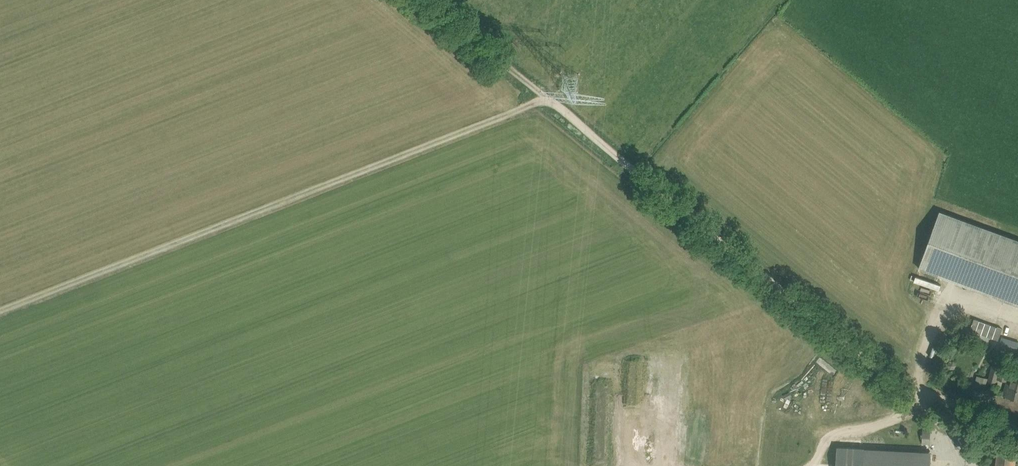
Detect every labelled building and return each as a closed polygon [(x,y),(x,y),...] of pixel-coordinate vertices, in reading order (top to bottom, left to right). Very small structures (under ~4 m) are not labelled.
[(940,211),(919,268),(1017,304),(1017,240),(940,211)] [(940,289),(942,284),(917,275),(915,281),(940,289)] [(997,327),(974,319),(970,329),(993,338),(997,327)] [(997,379),(1000,367),(992,365),(988,381),(996,383),(997,379)] [(1010,369),(1000,367),(997,379),(1007,381),(1008,379),(1010,370),(1010,369)] [(1008,396),(1017,398),(1017,372),(1010,370),(1008,379),(1012,380),(1008,396)] [(974,387),(986,389),(989,378),(977,375),(974,387)] [(931,443),(932,429),(924,429),(923,443),(931,443)] [(837,465),(931,465),(931,452),(838,447),(837,465)] [(1015,455),(998,453),(996,465),(1014,465),(1015,455)]
